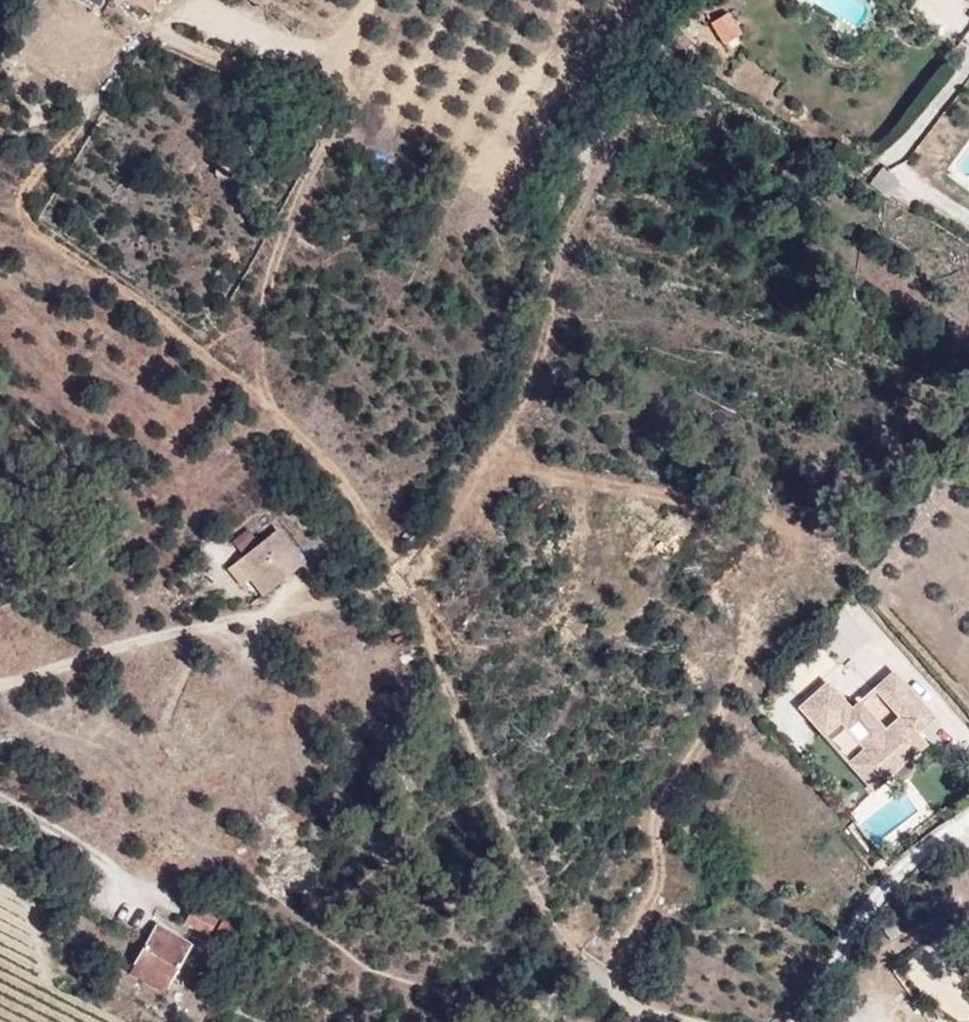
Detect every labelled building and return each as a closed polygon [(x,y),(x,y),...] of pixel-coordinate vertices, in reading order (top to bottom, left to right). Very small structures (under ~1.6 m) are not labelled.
[(155,0),(126,0),(149,13),(155,0)] [(879,179),(898,190),(904,176),(890,165),(879,179)] [(305,559),(277,525),(238,555),(268,589),(305,559)] [(247,527),(230,536),(237,549),(254,539),(247,527)] [(268,589),(238,555),(227,565),(255,599),(268,589)] [(921,724),(911,712),(929,697),(889,651),(847,688),(823,662),(795,687),(819,714),(834,701),(859,729),(844,742),(869,770),(885,755),(874,743),(893,726),(904,738),(921,724)] [(859,729),(834,701),(819,714),(844,742),(859,729)] [(904,738),(893,726),(874,743),(885,755),(890,758),(899,758),(906,753),(907,745),(904,738)] [(192,903),(185,921),(211,931),(218,914),(192,903)] [(194,967),(211,937),(171,915),(155,946),(194,967)] [(194,967),(155,946),(148,958),(188,979),(194,967)] [(188,979),(148,958),(142,969),(181,991),(188,979)]
